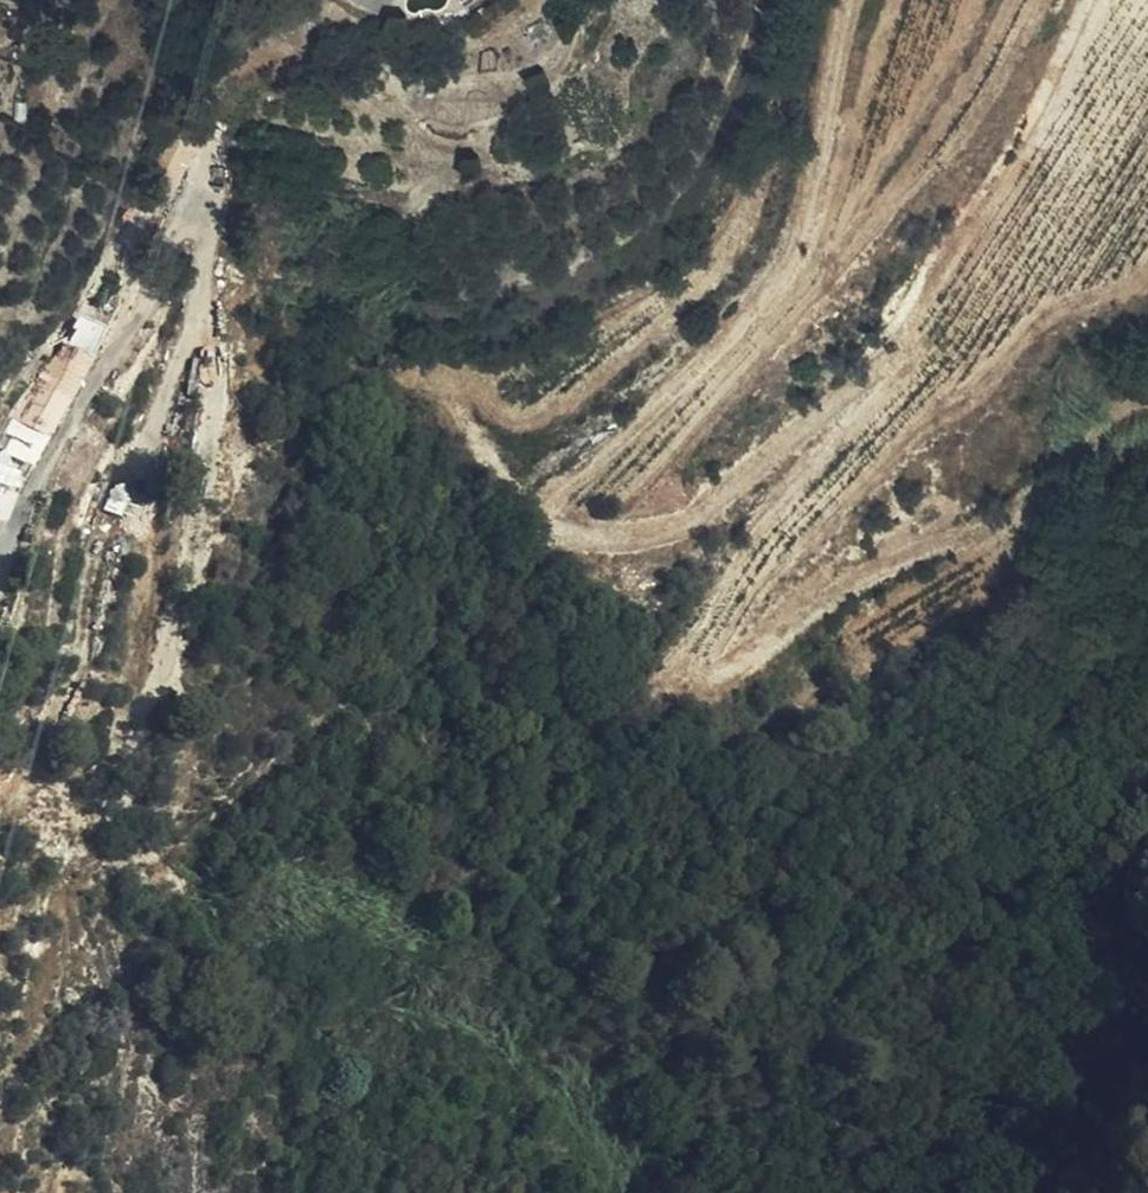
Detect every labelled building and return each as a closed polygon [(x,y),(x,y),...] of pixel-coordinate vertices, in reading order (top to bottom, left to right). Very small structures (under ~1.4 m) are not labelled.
[(40,395),(73,407),(93,352),(61,340),(40,395)]
